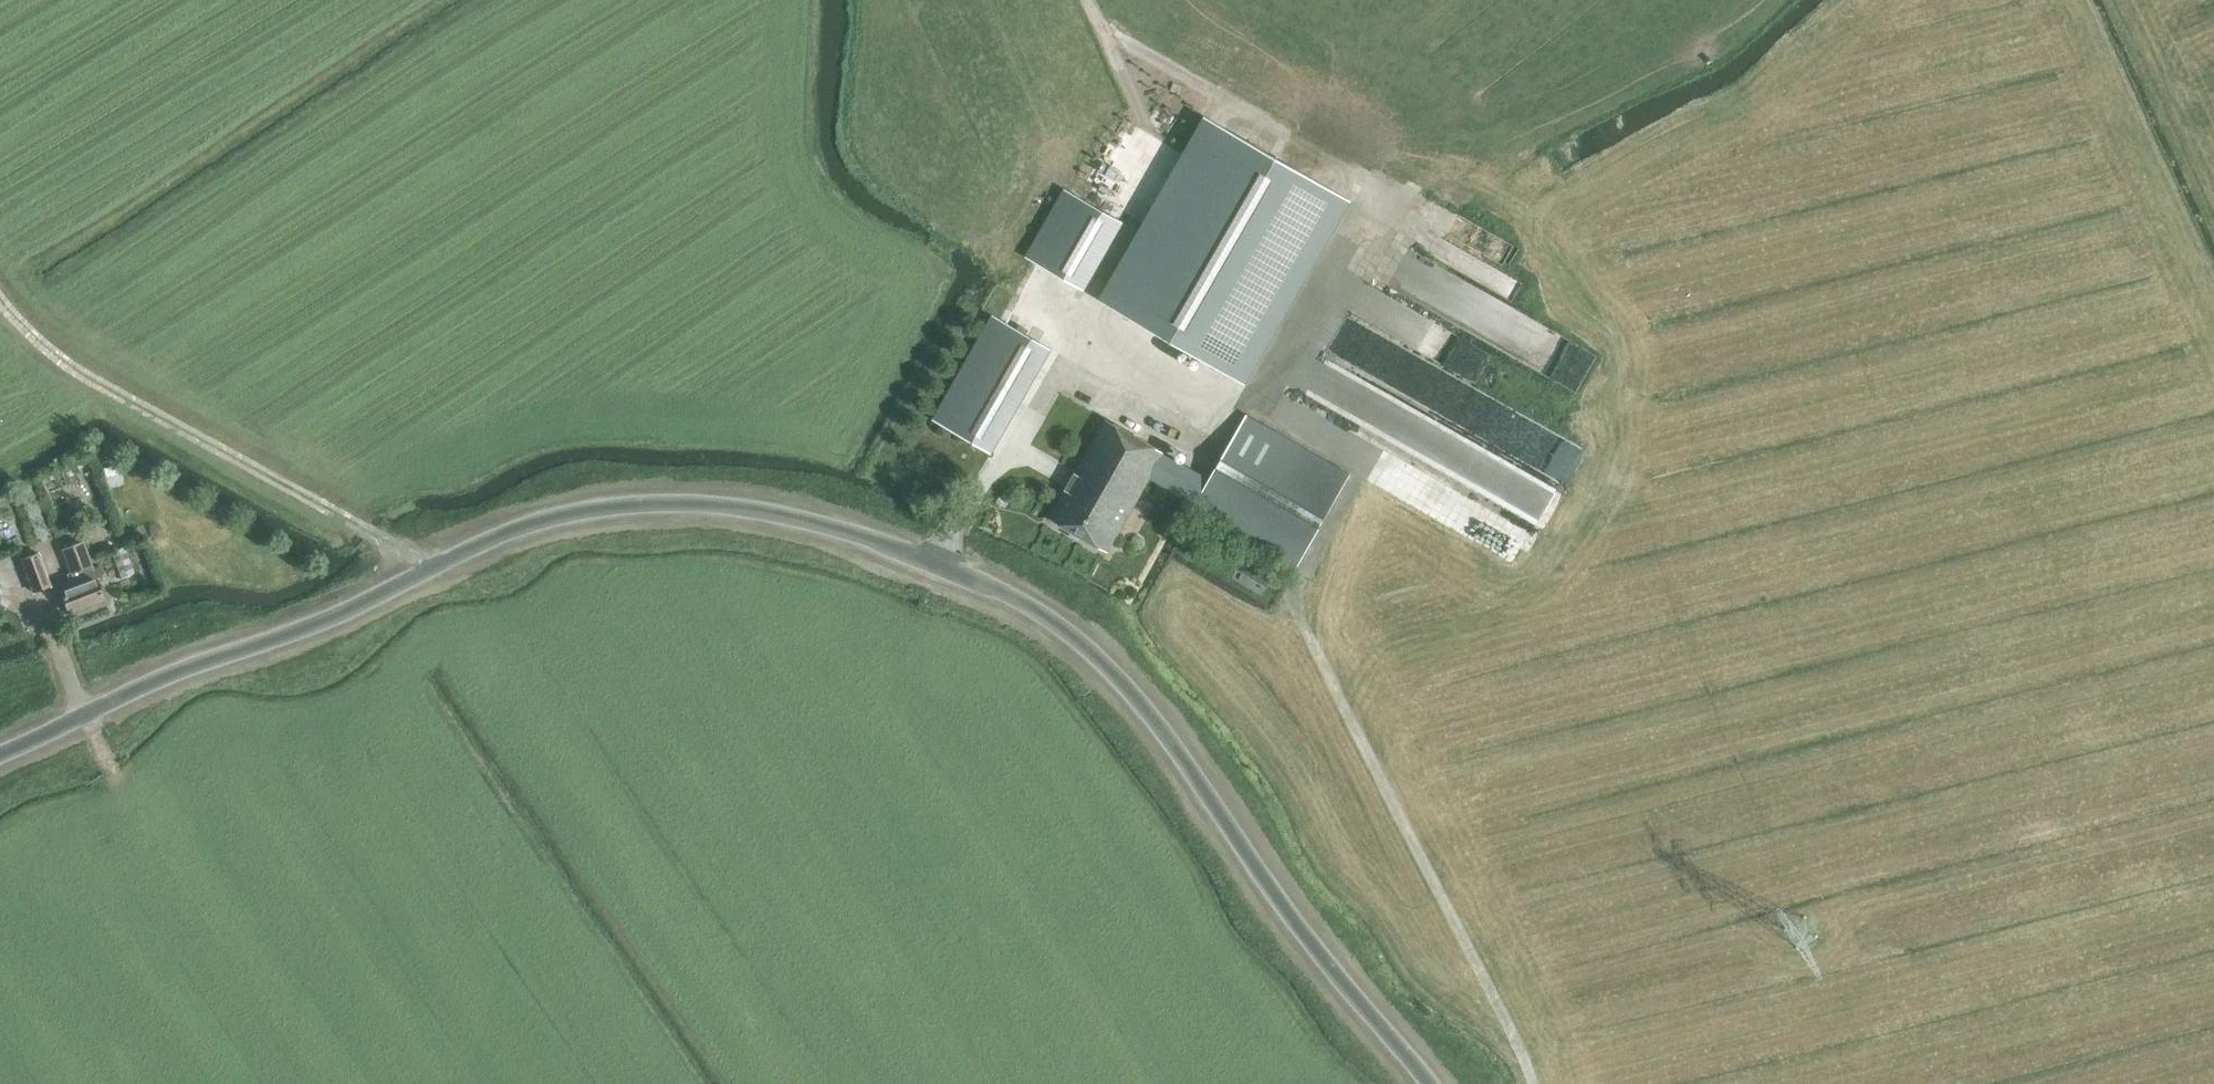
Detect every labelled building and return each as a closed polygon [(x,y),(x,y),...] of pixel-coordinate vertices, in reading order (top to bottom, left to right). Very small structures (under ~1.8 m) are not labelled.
[(1217,121),(1110,292),(1224,362),(1325,184),(1217,121)] [(1026,256),(1043,265),(1085,289),(1124,222),(1065,188),(1026,256)] [(1492,255),(1507,259),(1512,243),(1497,238),(1492,255)] [(933,420),(959,435),(991,453),(1052,348),(993,314),(933,420)] [(1346,369),(1327,406),(1440,464),(1459,426),(1453,423),(1461,407),(1464,409),(1478,382),(1347,316),(1325,358),(1346,369)] [(1553,376),(1578,389),(1596,355),(1584,348),(1571,372),(1558,365),(1553,376)] [(1192,509),(1294,569),(1350,473),(1247,414),(1209,479),(1108,420),(1051,518),(1107,550),(1150,476),(1196,503),(1192,509)] [(103,599),(96,578),(103,575),(99,565),(92,568),(91,564),(82,540),(61,547),(72,575),(57,581),(68,612),(103,599)] [(21,556),(29,582),(43,578),(35,551),(21,556)] [(1234,573),(1264,591),(1266,592),(1274,578),(1243,559),(1234,573)]
